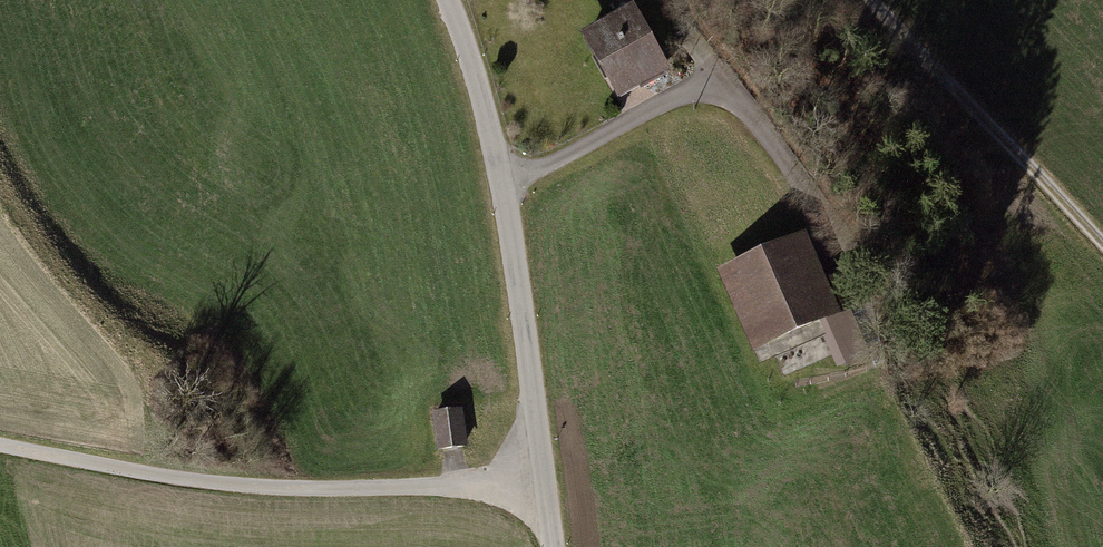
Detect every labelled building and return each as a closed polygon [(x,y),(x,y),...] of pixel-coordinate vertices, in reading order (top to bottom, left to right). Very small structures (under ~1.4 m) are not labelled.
[(666,75),(632,11),(584,36),(618,100),(666,75)] [(831,323),(799,249),(715,285),(746,359),(831,323)] [(441,449),(464,446),(459,412),(436,415),(441,449)]
